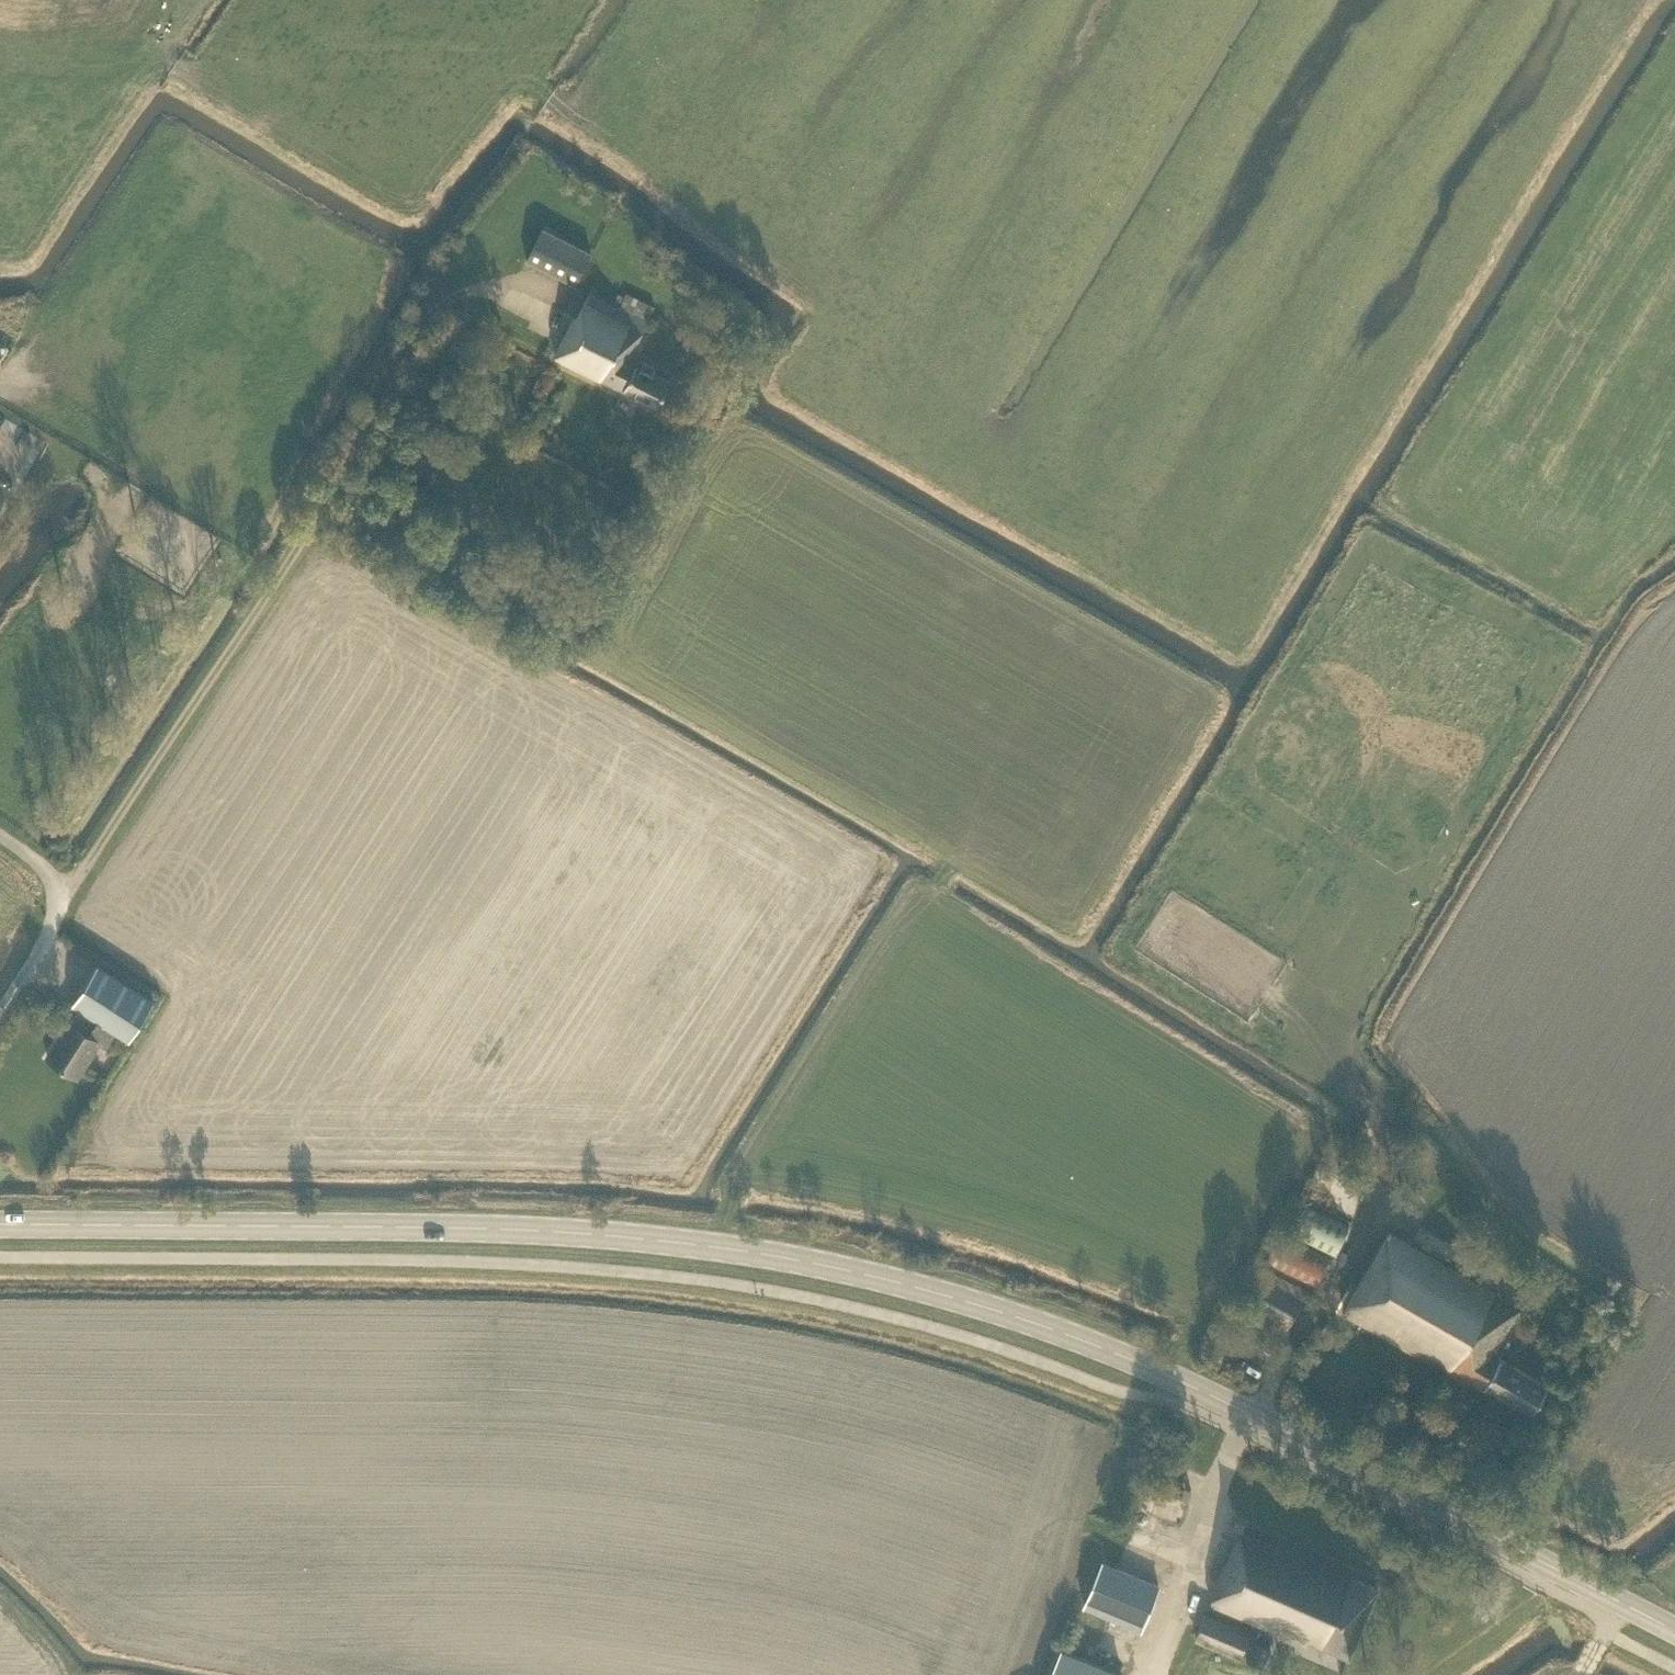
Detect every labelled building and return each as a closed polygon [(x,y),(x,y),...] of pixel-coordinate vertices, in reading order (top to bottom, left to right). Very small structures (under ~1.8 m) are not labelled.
[(545,225),(528,258),(578,280),(594,249),(545,225)] [(647,320),(653,309),(655,305),(627,291),(619,306),(590,292),(577,318),(575,317),(555,355),(624,390),(626,387),(659,403),(670,380),(652,372),(655,366),(630,354),(647,320)] [(99,1042),(105,1047),(116,1031),(130,1040),(155,1001),(98,964),(73,1003),(84,1011),(79,1019),(74,1016),(48,1057),(77,1076),(99,1042)] [(1330,1256),(1280,1230),(1264,1261),(1315,1286),(1330,1256)] [(1466,1378),(1484,1388),(1486,1385),(1532,1412),(1548,1384),(1494,1353),(1519,1308),(1390,1232),(1344,1311),(1465,1381),(1466,1378)] [(1308,1291),(1258,1266),(1236,1309),(1284,1335),(1308,1291)] [(1211,1602),(1307,1643),(1308,1640),(1349,1657),(1378,1587),(1351,1575),(1353,1571),(1244,1524),(1211,1602)] [(1103,1561),(1085,1605),(1140,1628),(1159,1585),(1103,1561)] [(1239,1657),(1250,1631),(1206,1612),(1195,1638),(1239,1657)] [(1254,1641),(1247,1658),(1264,1666),(1271,1648),(1254,1641)] [(1050,1674),(1122,1674),(1122,1673),(1061,1649),(1050,1674)]
